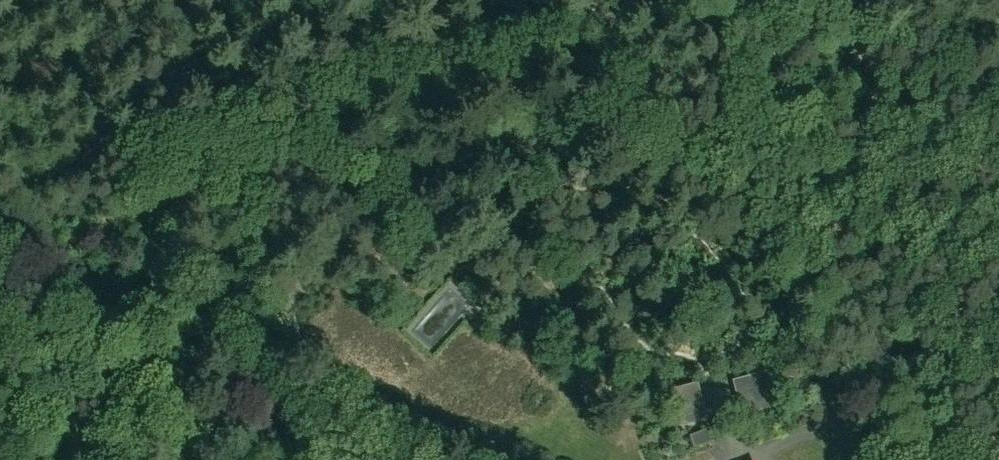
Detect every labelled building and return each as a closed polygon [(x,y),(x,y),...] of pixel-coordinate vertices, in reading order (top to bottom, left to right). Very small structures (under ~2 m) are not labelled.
[(504,291),(518,302),(524,295),(511,283),(504,291)] [(467,306),(430,353),(451,370),(489,323),(467,306)] [(742,416),(777,406),(767,370),(732,379),(742,416)] [(680,427),(706,420),(696,382),(670,389),(680,427)]
